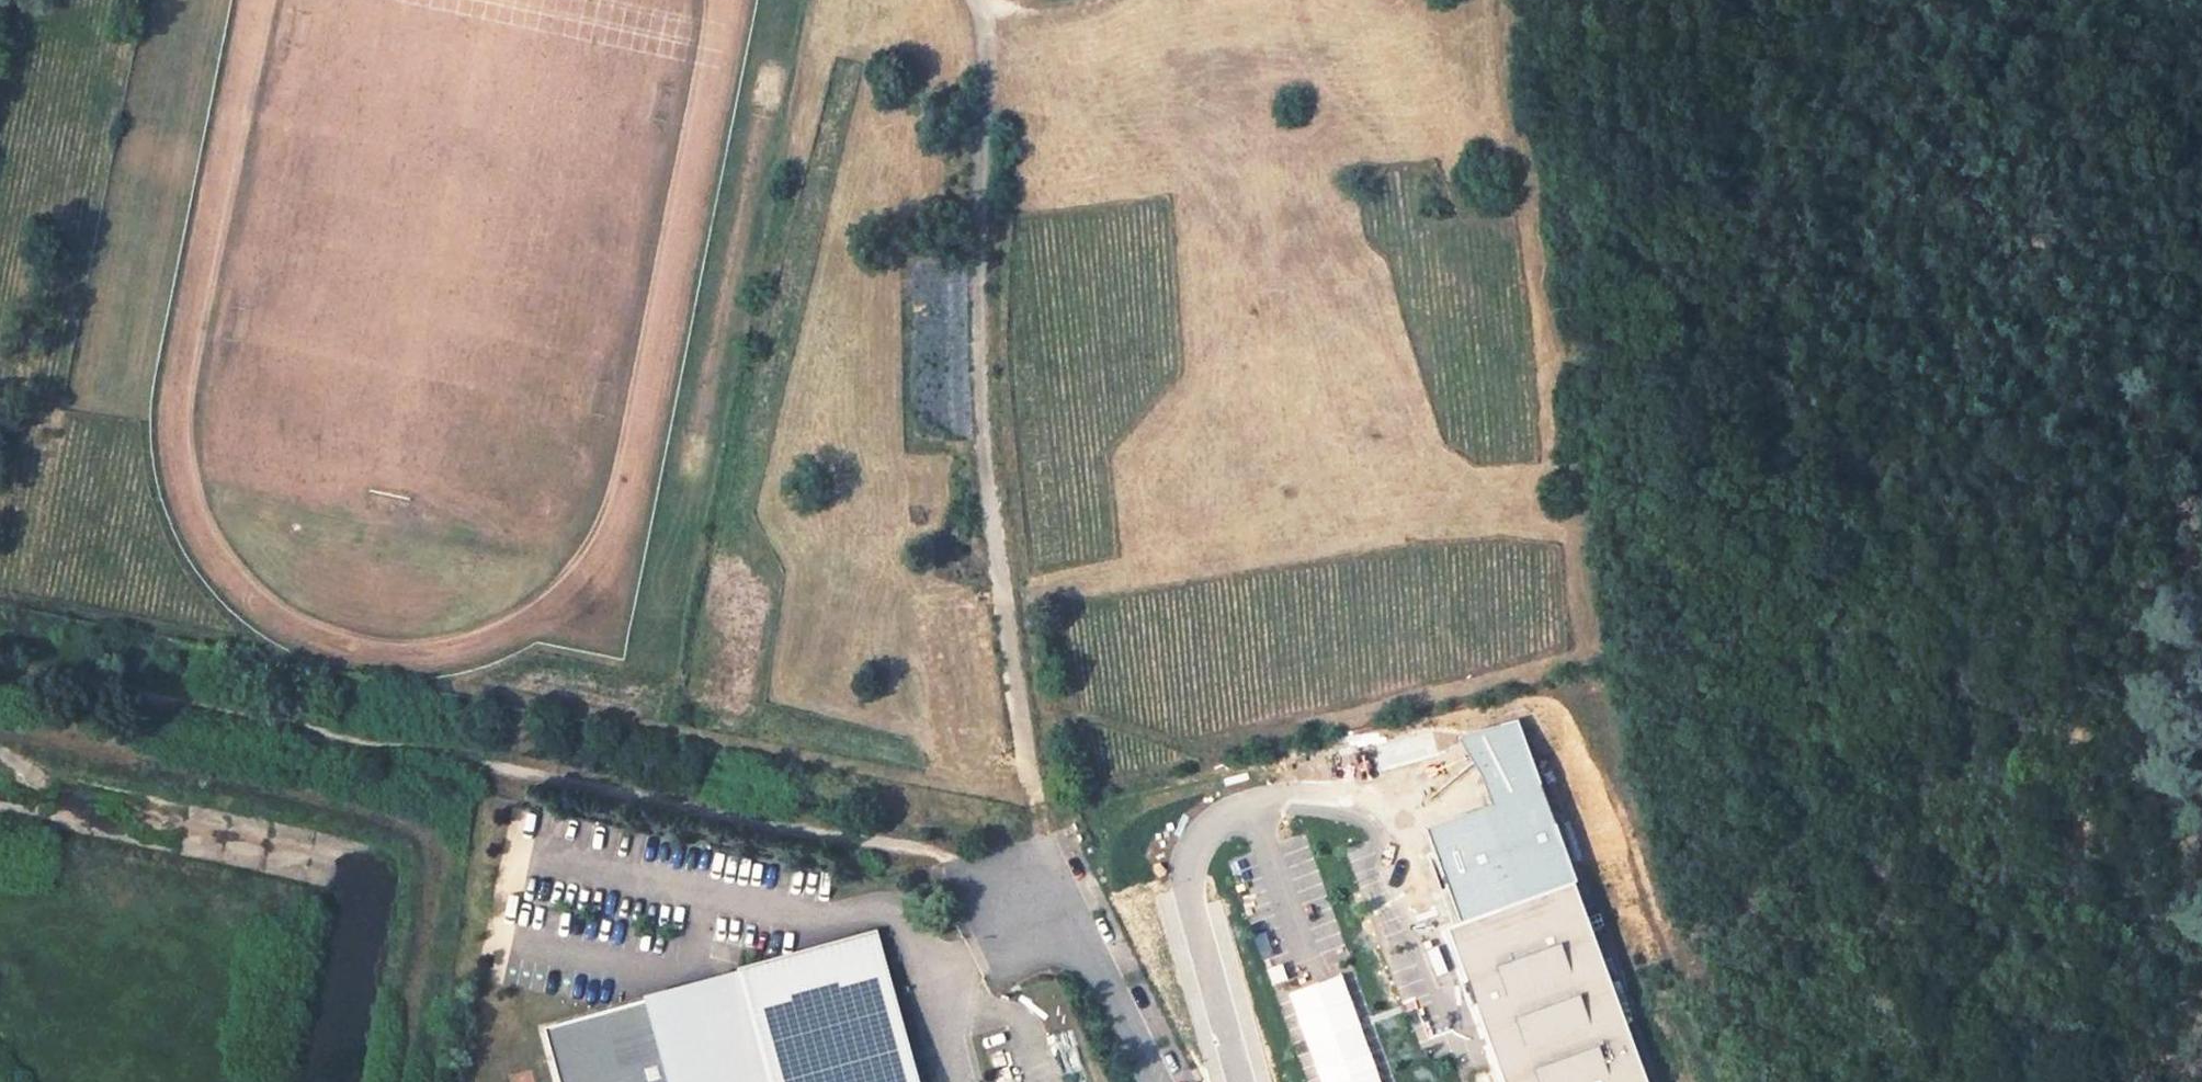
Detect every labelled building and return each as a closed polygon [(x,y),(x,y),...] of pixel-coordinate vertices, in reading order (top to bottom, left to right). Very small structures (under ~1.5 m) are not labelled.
[(1443,930),(1500,1081),(1646,1081),(1572,883),(1443,930)] [(873,940),(545,1030),(559,1081),(913,1081),(873,940)]
